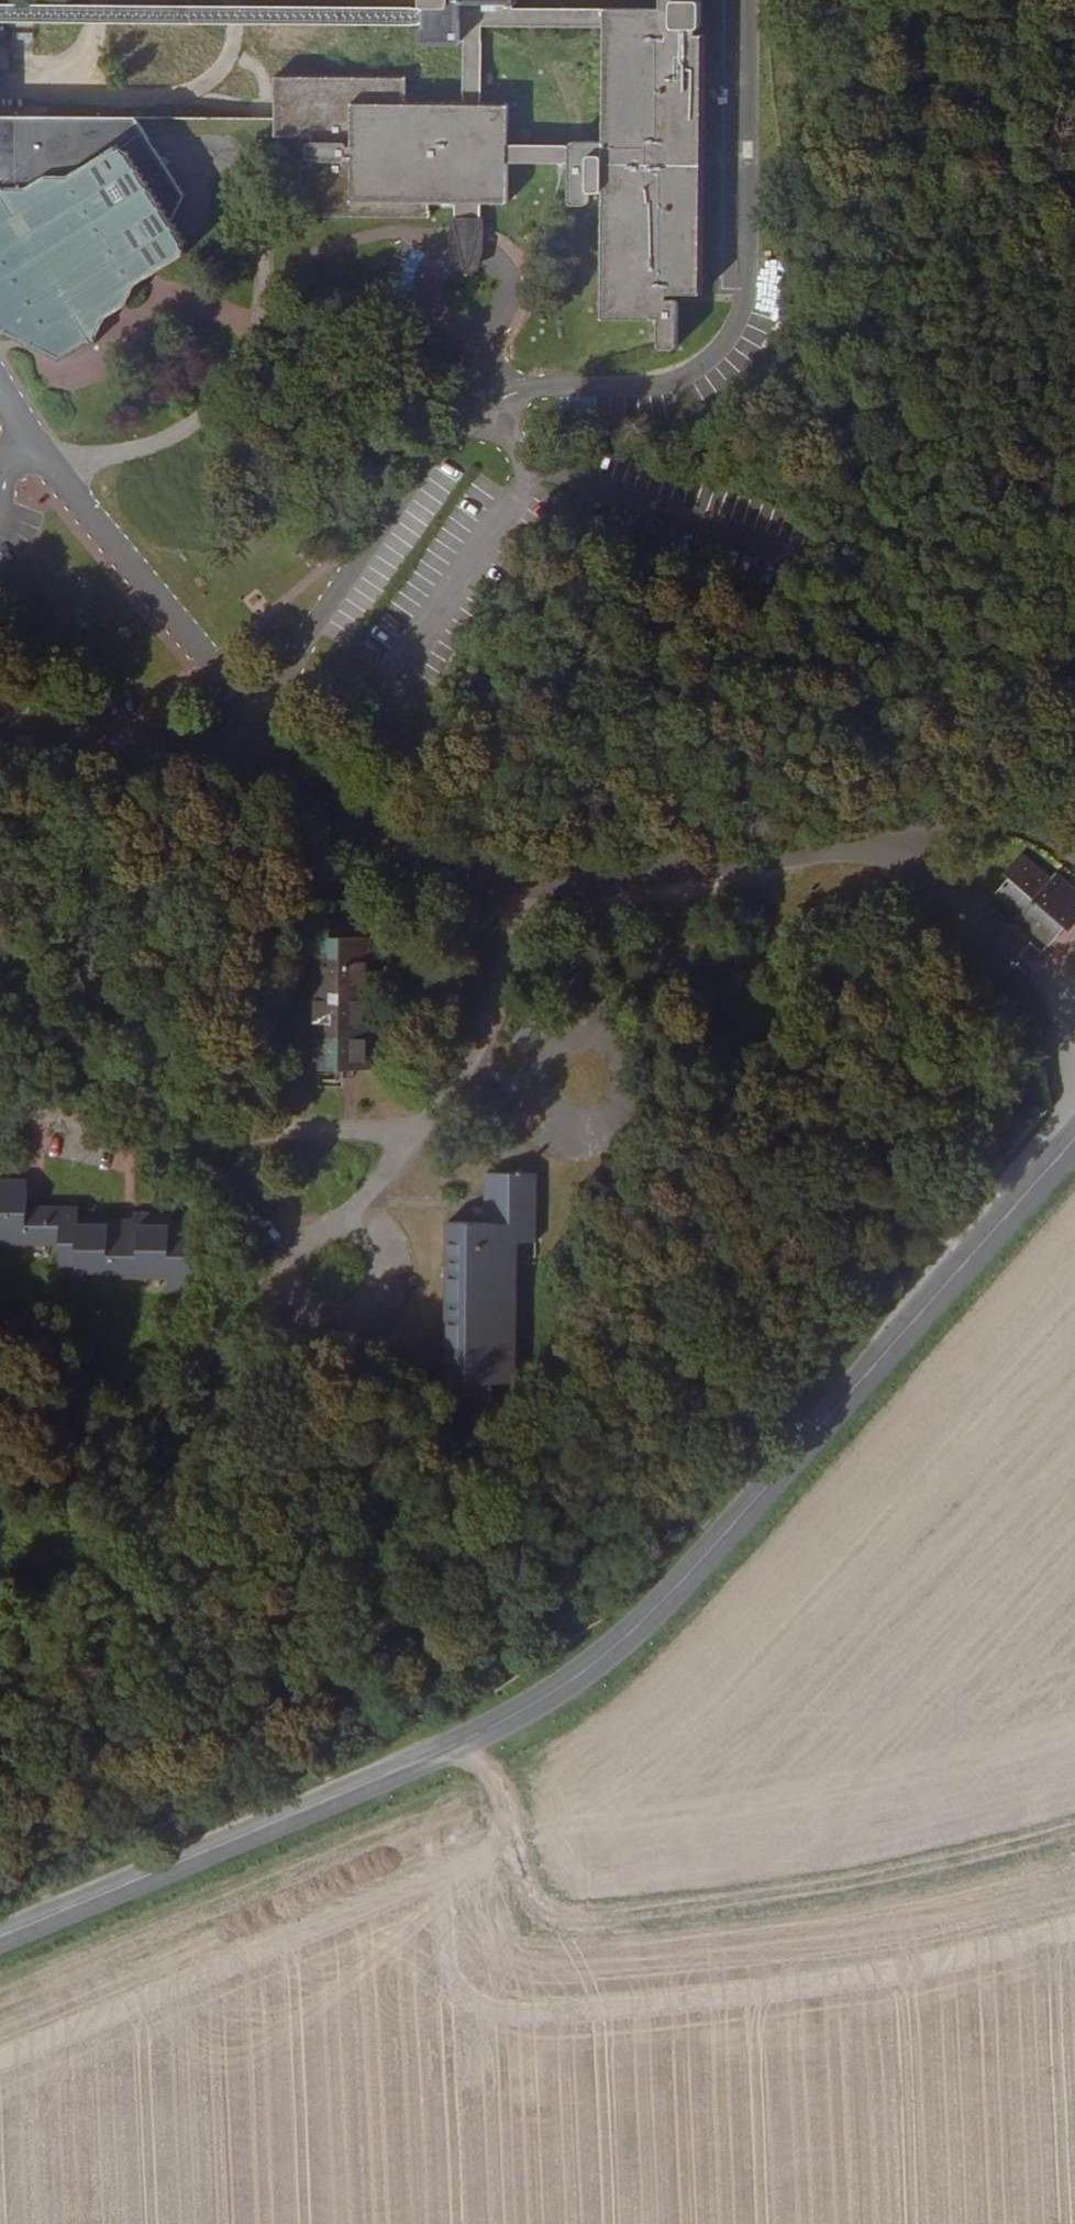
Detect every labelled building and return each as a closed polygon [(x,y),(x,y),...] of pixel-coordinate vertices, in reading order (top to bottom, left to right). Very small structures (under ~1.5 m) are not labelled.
[(396,91),(395,74),(266,71),(262,118),(0,115),(0,336),(72,383),(181,249),(166,210),(184,204),(153,133),(308,132),(309,163),(292,166),(293,212),(425,214),(424,193),(505,191),(507,158),(559,159),(559,201),(574,202),(579,184),(596,182),(600,318),(647,318),(648,354),(675,353),(678,296),(706,294),(706,62),(689,62),(689,0),(624,0),(519,1),(519,0),(258,0),(257,29),(453,31),(453,93),(396,91)] [(59,1),(59,28),(91,28),(237,29),(257,29),(258,0),(221,0),(99,1),(59,1)] [(59,28),(59,1),(0,1),(0,29),(59,28)] [(453,228),(453,267),(480,267),(479,227),(453,228)] [(1064,905),(1048,890),(1057,877),(1039,861),(1028,872),(995,846),(980,859),(990,871),(984,886),(1005,906),(998,919),(1014,932),(1027,918),(1042,926),(1064,905)] [(319,966),(317,1085),(381,1084),(380,949),(350,949),(343,925),(300,925),(299,965),(319,966)] [(200,1309),(201,1235),(183,1237),(178,1225),(144,1222),(142,1234),(84,1236),(85,1216),(42,1215),(42,1190),(0,1193),(0,1259),(74,1261),(76,1296),(165,1293),(164,1311),(200,1309)] [(444,1246),(443,1397),(521,1396),(520,1260),(532,1257),(531,1191),(478,1190),(475,1242),(444,1246)]
